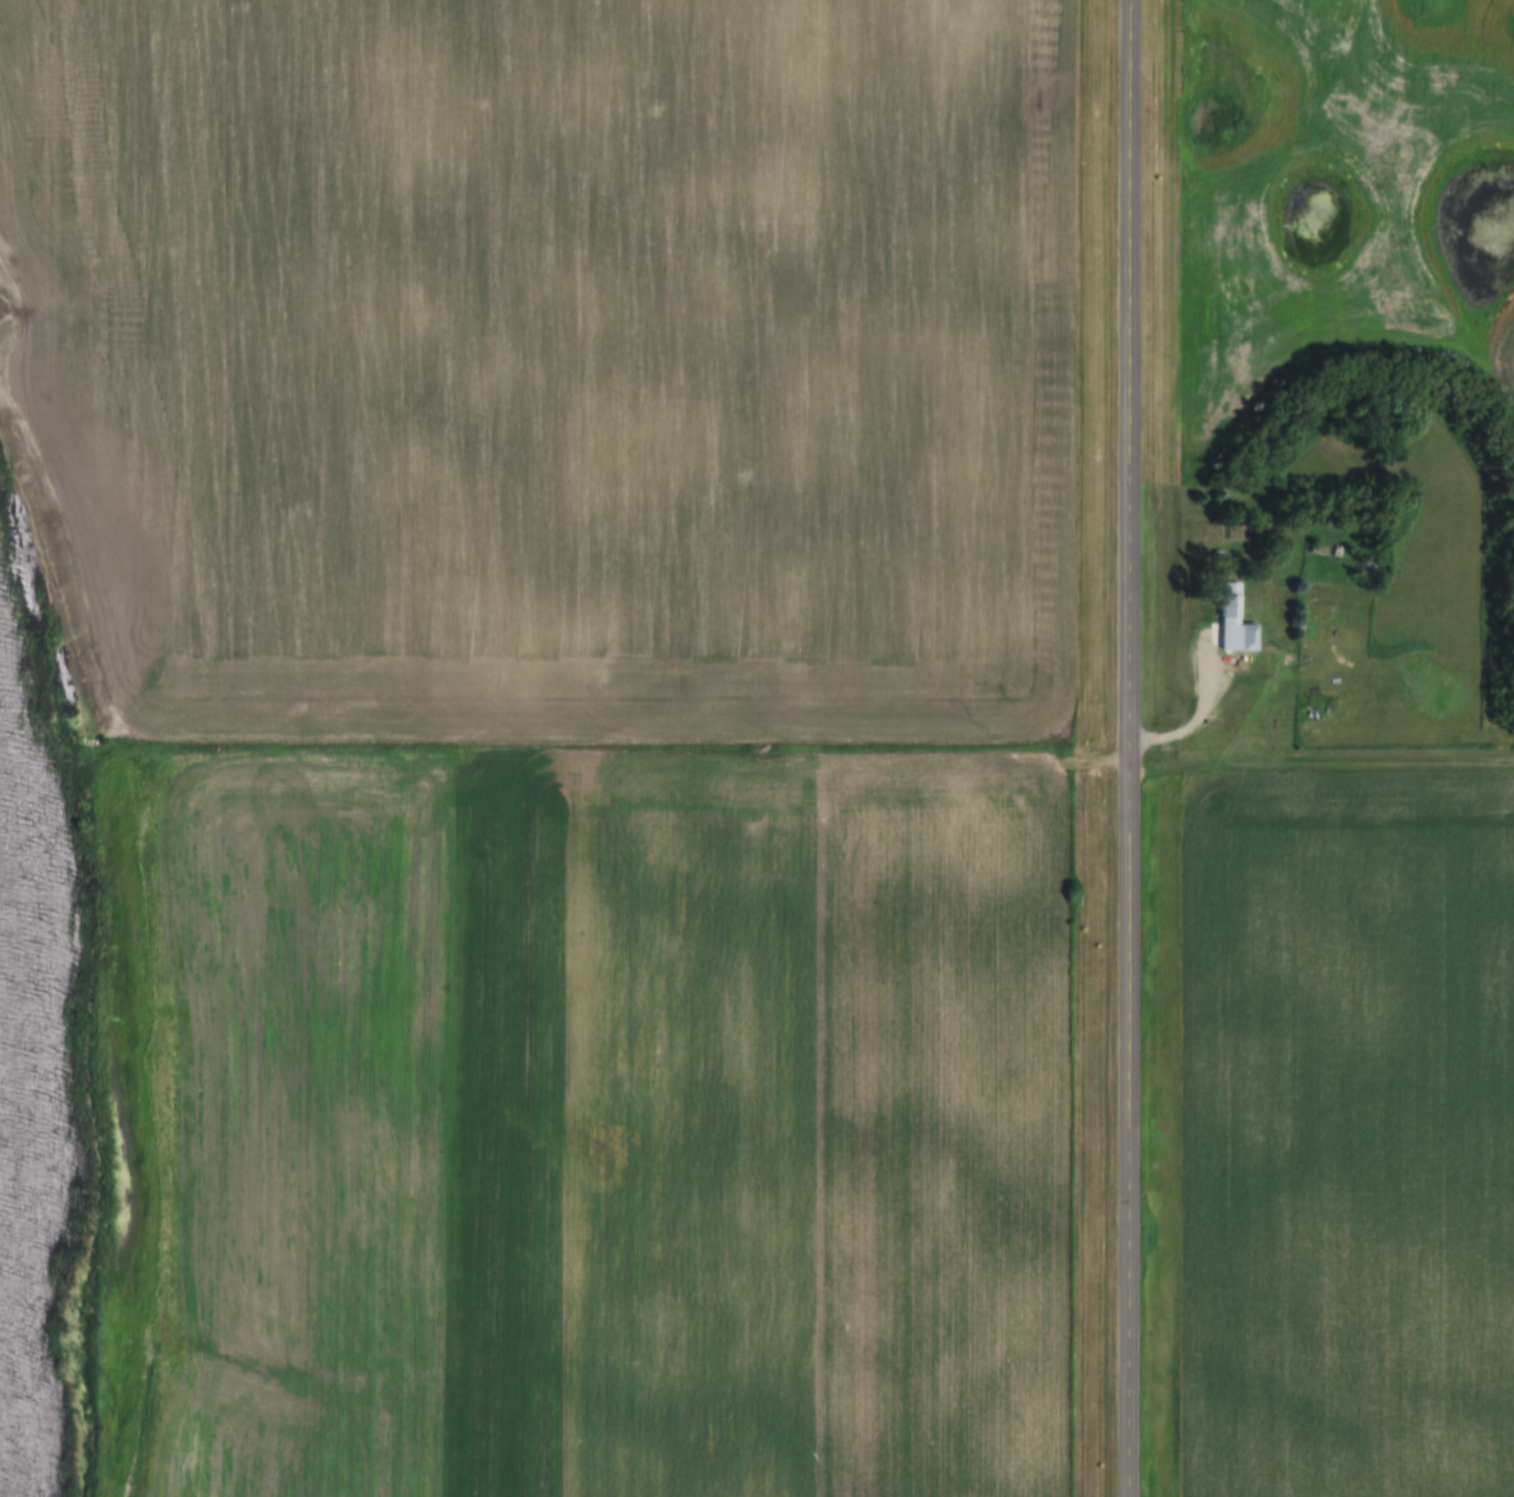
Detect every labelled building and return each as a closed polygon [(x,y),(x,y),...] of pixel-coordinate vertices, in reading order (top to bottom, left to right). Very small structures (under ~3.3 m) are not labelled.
[(1311,555),(1327,556),(1327,547),(1311,546),(1311,555)] [(1239,584),(1221,584),(1220,651),(1255,652),(1256,626),(1239,625),(1239,584)]
